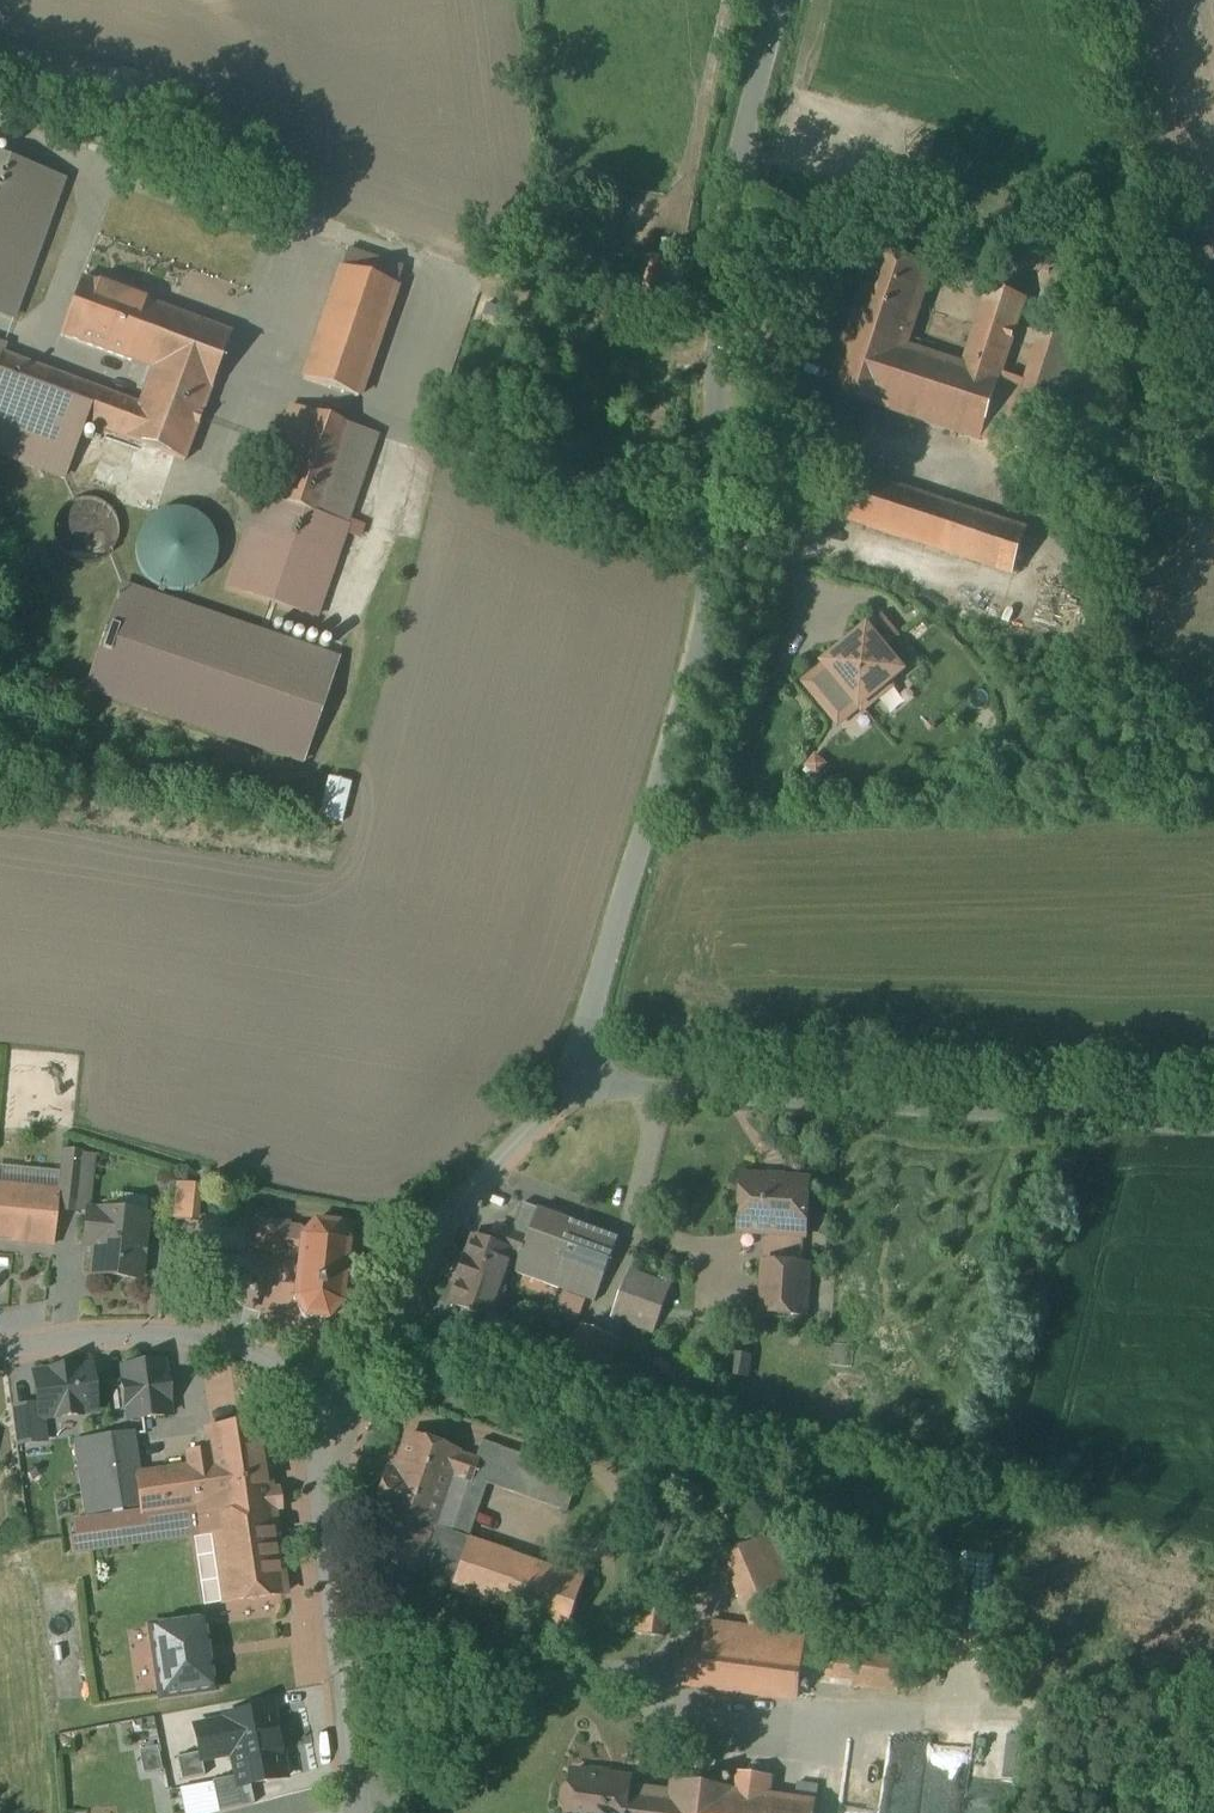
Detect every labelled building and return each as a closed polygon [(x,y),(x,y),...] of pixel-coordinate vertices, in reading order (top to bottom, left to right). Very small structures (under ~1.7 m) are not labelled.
[(0,157),(0,312),(15,317),(64,181),(0,157)] [(349,250),(305,380),(359,399),(404,269),(349,250)] [(934,270),(877,251),(865,286),(864,286),(855,314),(856,315),(851,329),(908,348),(911,339),(934,270)] [(670,261),(641,259),(637,323),(666,324),(670,261)] [(173,313),(86,280),(83,279),(83,282),(63,334),(62,336),(65,337),(153,370),(173,313)] [(1027,300),(990,287),(965,366),(1002,379),(1027,300)] [(0,348),(0,454),(65,478),(84,425),(186,462),(186,461),(212,389),(231,336),(232,334),(230,333),(230,334),(173,313),(153,370),(140,406),(5,355),(7,350),(0,348)] [(1063,318),(1019,454),(1031,457),(1027,473),(1039,476),(1087,325),(1063,318)] [(908,348),(851,329),(850,331),(849,331),(829,393),(887,412),(888,411),(908,348)] [(965,366),(920,352),(922,343),(911,339),(908,348),(888,411),(982,442),(1003,379),(1002,379),(965,366)] [(293,406),(262,497),(278,502),(309,412),(293,406)] [(380,436),(309,412),(278,502),(349,526),(380,436)] [(960,508),(845,470),(830,515),(946,553),(960,510),(960,508)] [(278,502),(262,497),(230,588),(318,618),(349,526),(278,502)] [(105,505),(102,503),(98,501),(92,500),(86,499),(79,500),(73,502),(69,505),(66,507),(62,511),(59,515),(58,518),(56,521),(55,525),(55,528),(54,532),(55,536),(55,539),(56,542),(57,546),(60,550),(63,554),(66,557),(69,559),(73,562),(78,564),(85,565),(89,565),(93,564),(99,563),(103,560),(108,558),(111,554),(114,551),(116,548),(117,545),(119,541),(119,538),(120,535),(120,531),(120,527),(119,523),(117,519),(115,514),(112,511),(109,508),(105,505)] [(135,547),(136,561),(142,574),(152,584),(165,590),(179,592),(192,589),(204,582),(212,571),(217,559),(218,545),(214,533),(207,522),(196,513),(183,509),(170,509),(157,513),(146,522),(138,534),(135,547)] [(1027,531),(960,510),(946,553),(1013,574),(1027,531)] [(340,658),(121,582),(84,688),(303,764),(340,658)] [(872,635),(808,687),(841,727),(860,711),(864,716),(909,679),(872,635)] [(322,777),(313,819),(337,823),(345,782),(322,777)] [(80,1213),(85,1157),(64,1155),(59,1195),(58,1211),(80,1213)] [(767,1178),(744,1177),(744,1183),(741,1186),(740,1198),(743,1201),(741,1233),(807,1237),(810,1181),(789,1180),(787,1177),(769,1176),(767,1178)] [(196,1187),(179,1185),(176,1221),(192,1223),(196,1187)] [(0,1189),(0,1237),(55,1242),(58,1211),(59,1195),(0,1189)] [(620,1239),(542,1211),(524,1205),(514,1233),(528,1238),(520,1258),(515,1274),(517,1275),(518,1275),(597,1303),(620,1239)] [(148,1218),(89,1213),(86,1246),(96,1247),(93,1276),(141,1281),(148,1218)] [(288,1226),(261,1223),(258,1251),(285,1254),(288,1227),(288,1226)] [(340,1225),(316,1223),(307,1233),(302,1239),(300,1255),(296,1300),(306,1319),(330,1321),(344,1305),(351,1244),(340,1225)] [(301,1228),(288,1227),(285,1254),(300,1255),(302,1239),(307,1233),(301,1228)] [(514,1233),(499,1228),(493,1247),(514,1254),(514,1256),(520,1258),(528,1238),(514,1233)] [(493,1247),(474,1240),(467,1262),(463,1263),(457,1281),(459,1284),(451,1305),(490,1320),(492,1320),(493,1316),(514,1256),(514,1254),(493,1247)] [(811,1266),(765,1263),(761,1315),(808,1318),(811,1266)] [(672,1288),(631,1272),(613,1319),(655,1334),(672,1288)] [(533,1329),(493,1316),(492,1320),(490,1320),(481,1348),(521,1362),(533,1329)] [(621,1342),(583,1328),(568,1369),(606,1383),(621,1342)] [(163,1364),(126,1369),(127,1383),(125,1384),(128,1407),(130,1407),(132,1421),(170,1417),(168,1402),(171,1402),(168,1378),(165,1379),(163,1364)] [(76,1369),(52,1372),(52,1374),(36,1376),(40,1407),(41,1419),(43,1419),(57,1417),(58,1419),(82,1416),(82,1414),(98,1412),(92,1369),(76,1371),(76,1369)] [(40,1407),(13,1410),(18,1446),(46,1443),(43,1419),(41,1419),(40,1407)] [(262,1424),(208,1432),(211,1453),(189,1457),(191,1470),(139,1477),(144,1509),(143,1509),(144,1515),(75,1524),(77,1539),(72,1539),(75,1556),(216,1537),(226,1604),(286,1596),(262,1424)] [(133,1436),(75,1444),(86,1516),(143,1509),(144,1509),(139,1477),(133,1436)] [(396,1474),(389,1471),(373,1517),(380,1520),(366,1561),(415,1578),(416,1575),(430,1536),(430,1537),(432,1531),(450,1477),(473,1485),(474,1481),(480,1462),(478,1461),(409,1438),(396,1474)] [(516,1454),(484,1443),(478,1461),(480,1462),(474,1481),(504,1491),(516,1454)] [(583,1476),(516,1454),(504,1491),(570,1513),(583,1476)] [(586,1583),(467,1543),(472,1529),(456,1524),(451,1537),(432,1531),(430,1537),(430,1536),(416,1575),(453,1588),(452,1591),(570,1631),(586,1583)] [(789,1532),(739,1551),(769,1623),(819,1603),(789,1532)] [(701,1564),(672,1549),(649,1593),(678,1608),(701,1564)] [(668,1613),(639,1610),(631,1634),(665,1638),(668,1613)] [(204,1620),(151,1628),(161,1699),(212,1691),(211,1683),(212,1682),(212,1691),(214,1691),(214,1686),(211,1667),(210,1664),(213,1663),(210,1647),(208,1647),(204,1620)] [(806,1637),(711,1624),(708,1645),(692,1643),(687,1686),(798,1701),(806,1637)] [(903,1655),(819,1645),(818,1666),(831,1668),(830,1677),(867,1682),(866,1688),(899,1691),(903,1655)] [(273,1710),(228,1719),(228,1723),(196,1729),(203,1761),(204,1761),(203,1756),(233,1750),(241,1788),(286,1779),(273,1710)] [(131,1752),(136,1774),(156,1769),(151,1747),(131,1752)] [(233,1750),(203,1756),(204,1761),(203,1761),(209,1793),(227,1789),(227,1791),(241,1788),(233,1750)] [(612,1777),(610,1775),(590,1773),(588,1774),(575,1773),(573,1789),(572,1789),(567,1793),(565,1804),(569,1809),(574,1810),(574,1812),(671,1812),(673,1793),(631,1788),(632,1780),(612,1777)] [(738,1775),(736,1790),(737,1790),(734,1812),(817,1812),(818,1802),(770,1795),(773,1780),(738,1775)] [(675,1782),(673,1793),(671,1812),(734,1812),(737,1790),(736,1790),(675,1782)] [(189,1797),(189,1798),(170,1802),(173,1812),(229,1812),(231,1812),(227,1791),(227,1789),(209,1793),(189,1797)] [(906,1800),(848,1797),(848,1812),(906,1812),(906,1800)]
